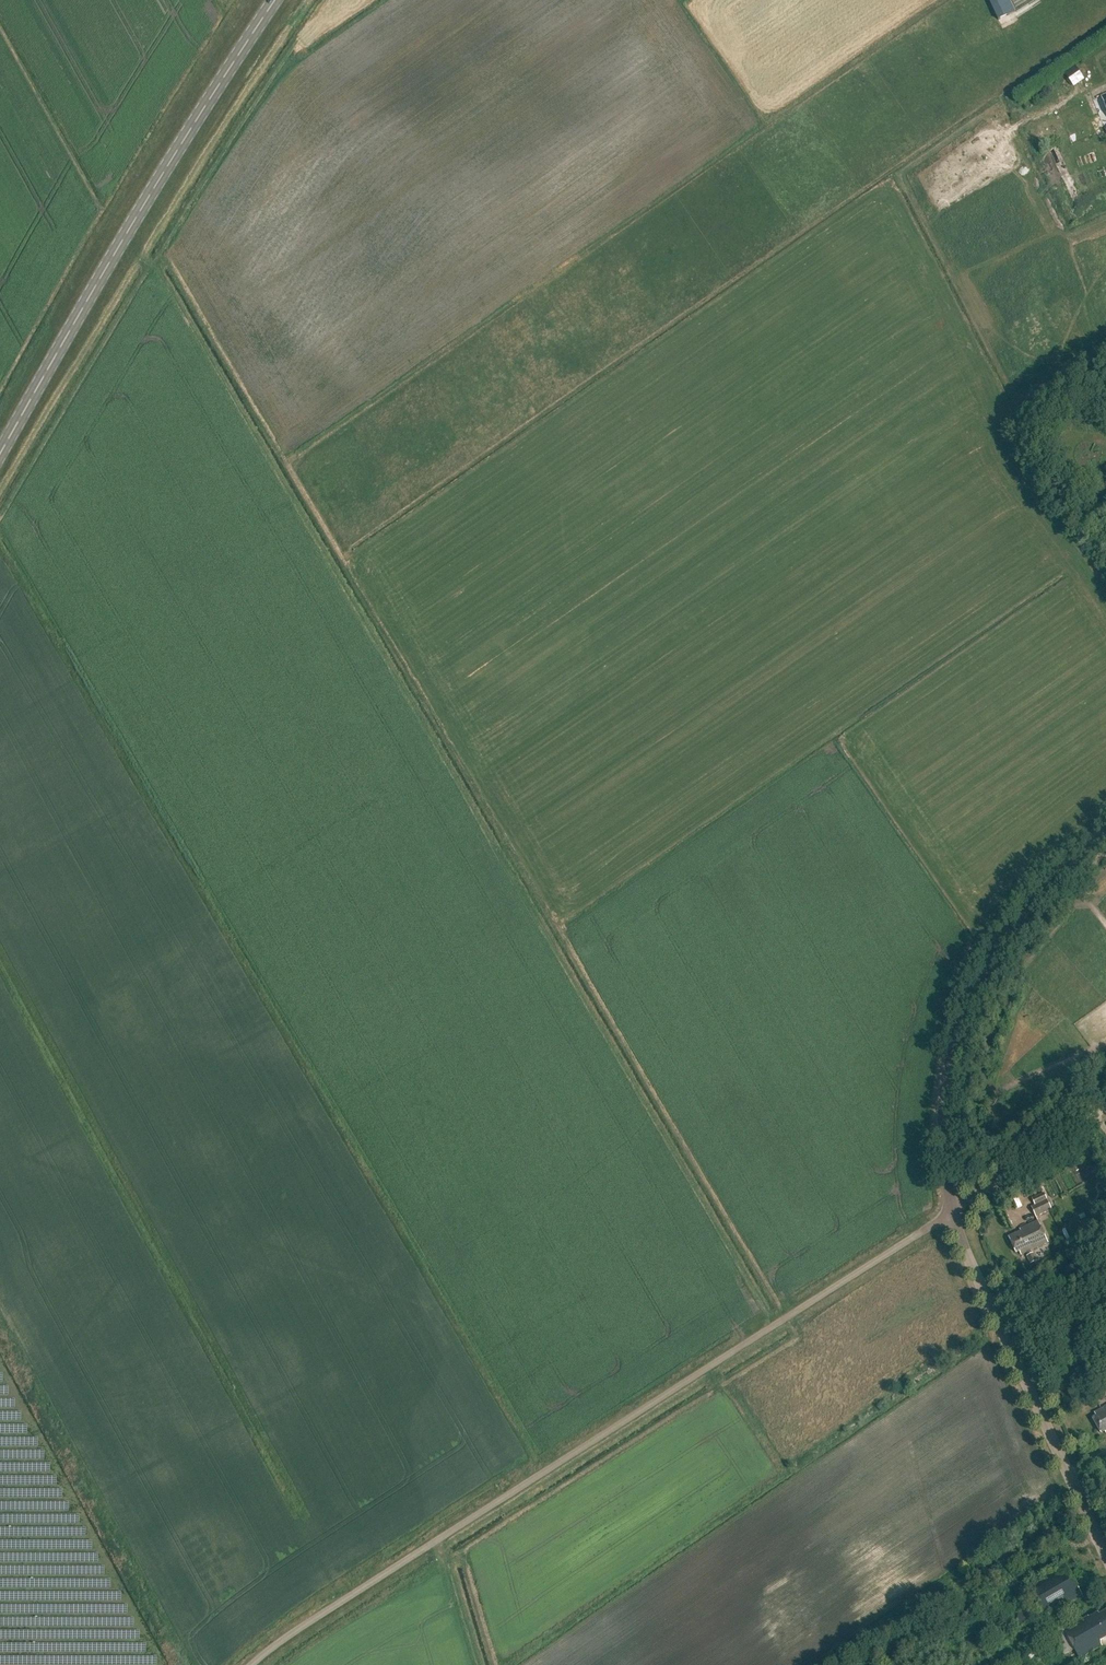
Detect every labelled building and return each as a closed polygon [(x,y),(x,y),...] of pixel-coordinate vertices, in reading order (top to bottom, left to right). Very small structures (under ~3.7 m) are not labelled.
[(998,20),(1016,12),(1010,0),(989,0),(998,20)] [(1029,128),(1013,134),(1016,143),(1032,137),(1029,128)] [(1047,1200),(1031,1207),(1036,1217),(1052,1210),(1047,1200)] [(1021,1231),(1008,1237),(1016,1253),(1019,1251),(1021,1255),(1027,1252),(1028,1255),(1027,1256),(1031,1264),(1037,1261),(1033,1253),(1032,1254),(1030,1251),(1048,1243),(1038,1221),(1020,1229),(1021,1231)] [(1090,1395),(1094,1402),(1104,1395),(1099,1389),(1090,1395)] [(1092,1418),(1101,1433),(1105,1431),(1105,1433),(1105,1406),(1094,1413),(1096,1416),(1092,1418)] [(1028,1587),(1046,1618),(1083,1597),(1066,1566),(1028,1587)] [(1060,1647),(1061,1650),(1059,1651),(1063,1657),(1065,1656),(1065,1657),(1075,1651),(1080,1660),(1104,1647),(1101,1642),(1105,1639),(1105,1611),(1100,1614),(1099,1612),(1090,1618),(1089,1617),(1083,1621),(1082,1619),(1072,1624),(1049,1637),(1056,1650),(1060,1647)] [(1018,1626),(1030,1627),(1031,1614),(1019,1613),(1018,1626)]
